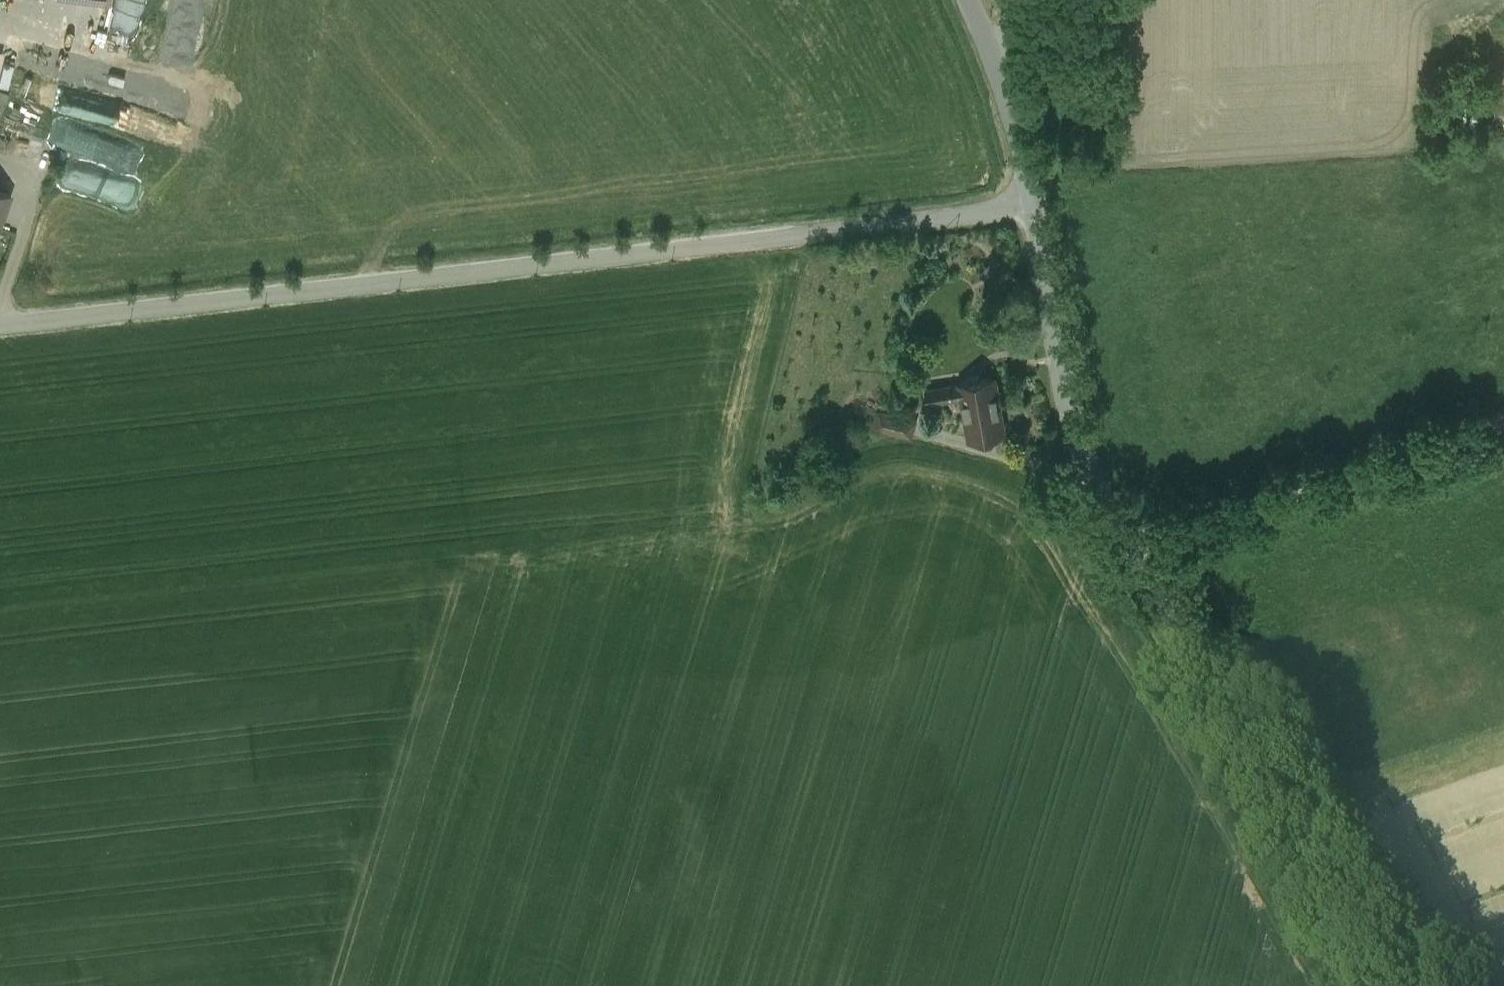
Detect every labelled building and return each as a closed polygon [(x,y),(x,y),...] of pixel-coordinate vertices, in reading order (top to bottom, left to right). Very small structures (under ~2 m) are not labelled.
[(119,125),(126,102),(208,125),(216,99),(24,45),(18,65),(29,68),(20,98),(119,125)] [(1095,152),(1077,156),(1079,168),(1098,164),(1095,152)] [(10,194),(0,191),(0,221),(10,194)] [(996,379),(963,385),(965,399),(969,419),(1002,413),(996,379)] [(963,385),(929,391),(931,405),(965,399),(963,385)] [(876,408),(873,428),(913,434),(916,414),(876,408)]
